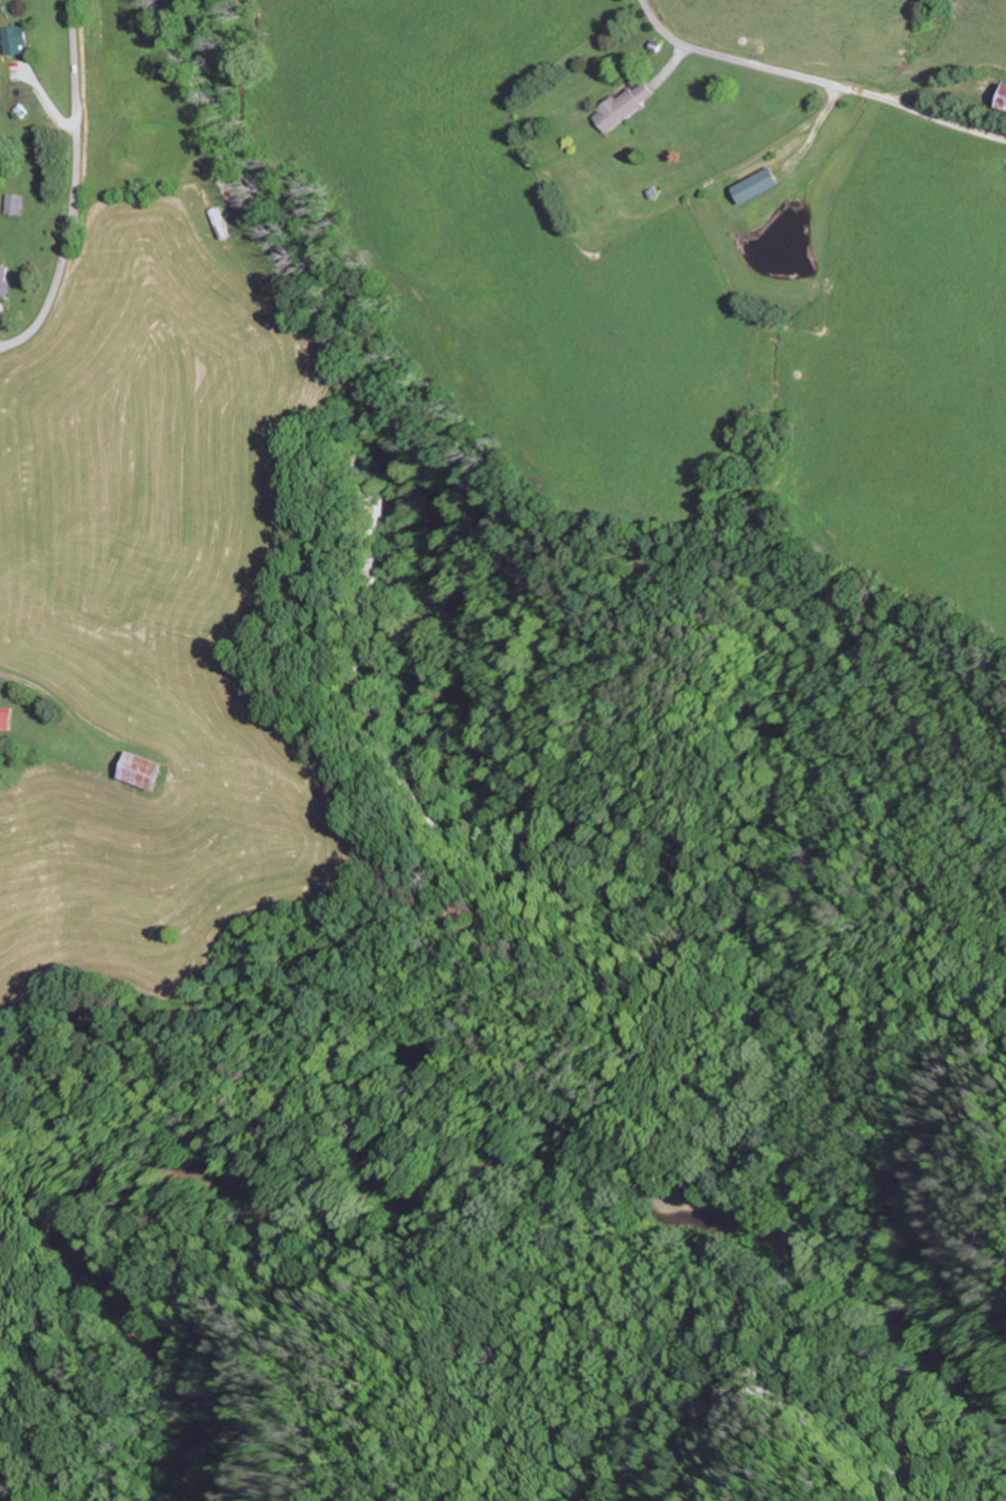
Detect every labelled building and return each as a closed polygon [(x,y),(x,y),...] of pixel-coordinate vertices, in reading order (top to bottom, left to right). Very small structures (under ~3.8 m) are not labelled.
[(7,57),(27,56),(26,29),(6,30),(7,57)] [(1005,113),(1005,87),(1002,86),(996,111),(1005,113)] [(606,136),(643,108),(629,89),(591,117),(606,136)] [(742,207),(780,187),(770,169),(732,190),(742,207)] [(25,198),(7,196),(5,215),(22,217),(25,198)] [(15,731),(15,711),(0,711),(0,730),(15,731)] [(161,791),(169,762),(131,751),(123,780),(161,791)]
